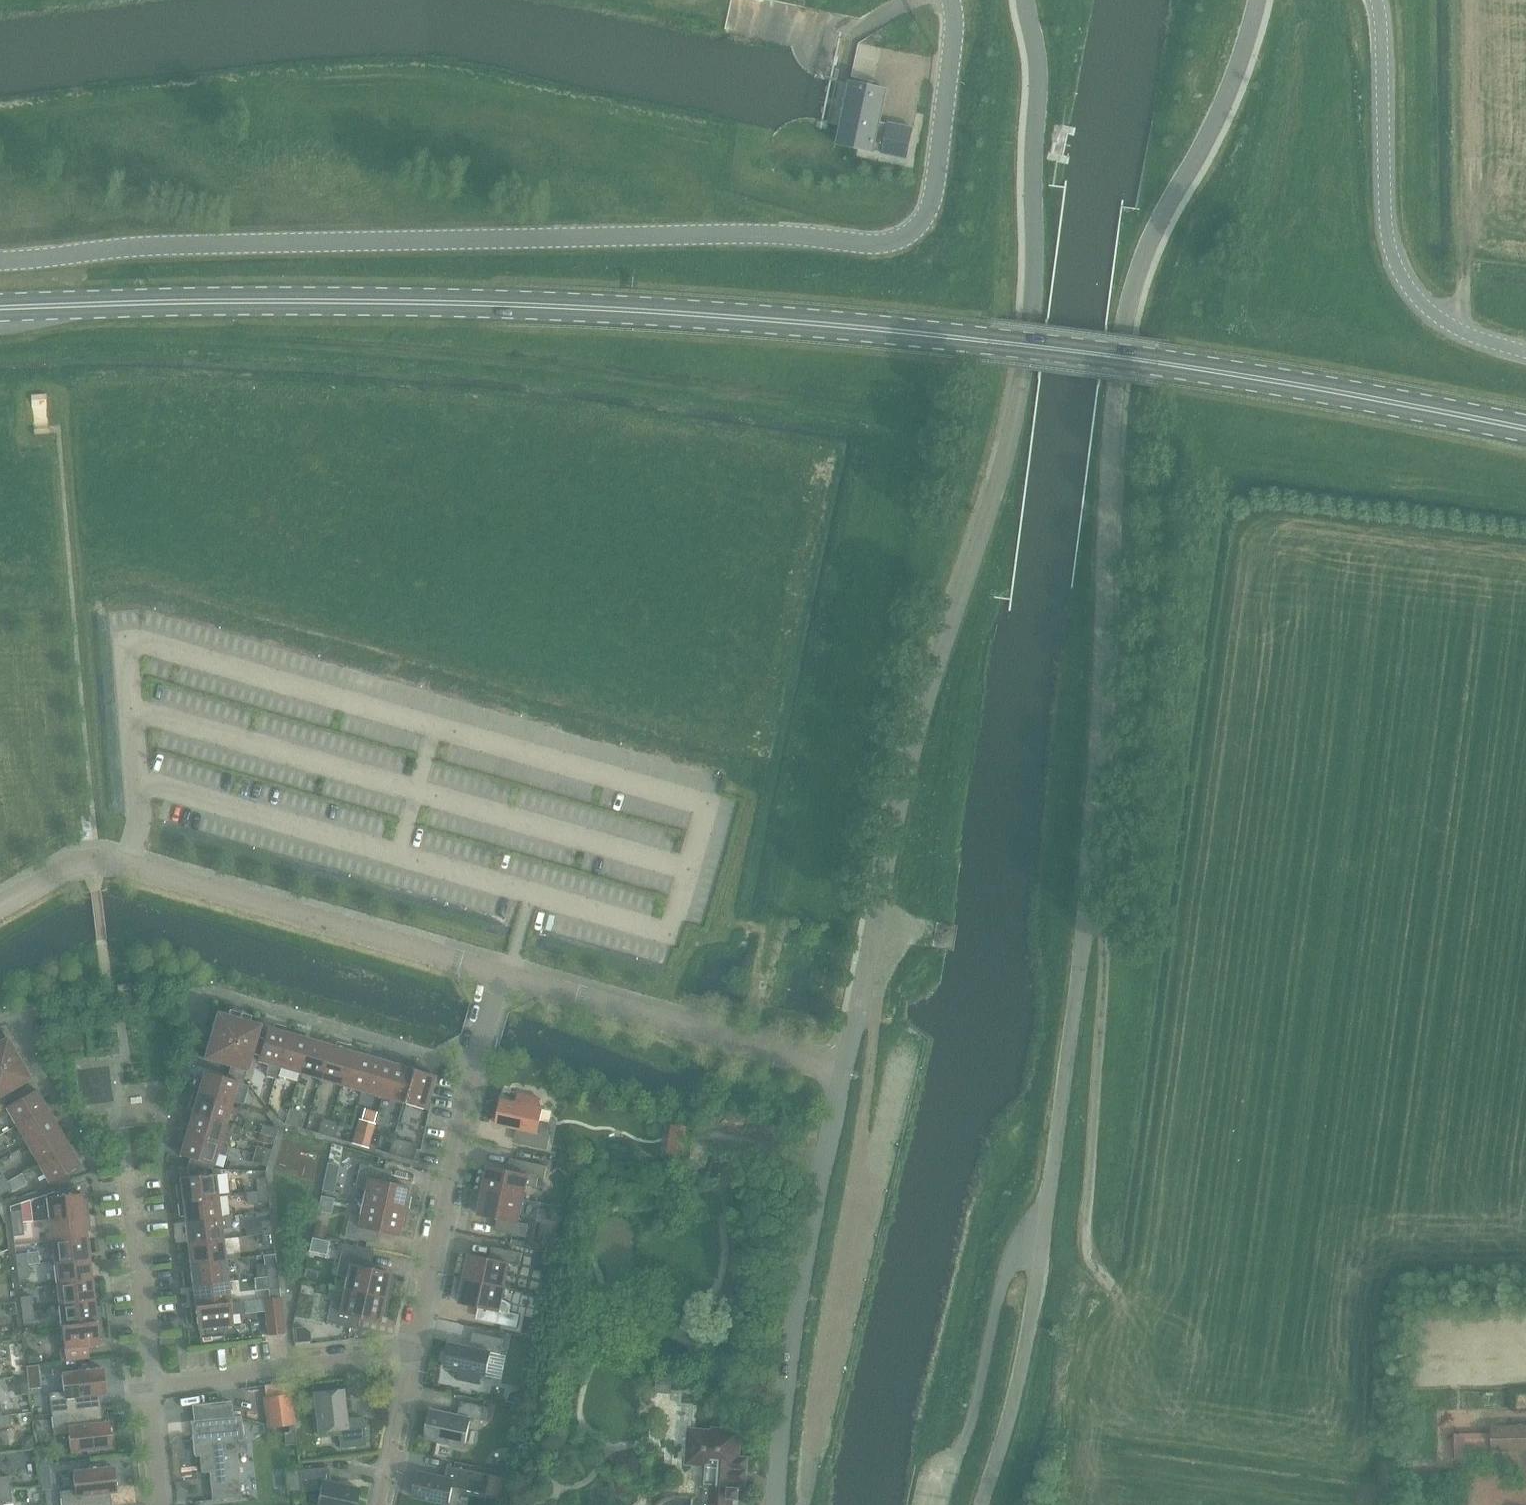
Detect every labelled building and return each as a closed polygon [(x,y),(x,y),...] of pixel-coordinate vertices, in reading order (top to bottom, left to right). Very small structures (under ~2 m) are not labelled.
[(881,152),(881,153),(907,159),(913,128),(887,123),(879,121),(886,90),(850,82),(841,125),(837,144),(857,148),(873,151),(881,152)] [(50,383),(34,383),(34,404),(49,404),(50,383)] [(51,407),(38,408),(39,421),(52,420),(51,407)] [(258,1060),(279,1066),(290,1028),(275,1023),(273,1028),(267,1026),(264,1038),(256,1036),(260,1024),(217,1011),(203,1057),(219,1062),(230,1066),(228,1073),(244,1078),(252,1052),(259,1054),(258,1060)] [(279,1066),(300,1072),(310,1039),(304,1037),(306,1032),(290,1028),(279,1066)] [(16,1086),(30,1078),(6,1037),(5,1037),(0,1040),(0,1105),(10,1099),(6,1093),(16,1086)] [(300,1072),(320,1078),(330,1045),(310,1039),(300,1072)] [(320,1078),(341,1084),(352,1046),(337,1041),(336,1046),(330,1045),(320,1078)] [(341,1084),(362,1090),(372,1057),(366,1055),(368,1050),(352,1046),(341,1084)] [(362,1090),(382,1096),(392,1063),(372,1057),(362,1090)] [(382,1096),(403,1102),(414,1064),(399,1059),(398,1064),(392,1063),(382,1096)] [(414,1064),(403,1102),(425,1109),(435,1075),(428,1073),(430,1068),(414,1064)] [(198,1075),(193,1090),(232,1101),(238,1080),(204,1070),(202,1076),(198,1075)] [(6,1106),(16,1124),(47,1107),(36,1089),(6,1106)] [(193,1107),(192,1113),(226,1123),(232,1101),(193,1090),(189,1106),(193,1107)] [(538,1107),(540,1097),(519,1093),(517,1102),(502,1099),(497,1124),(523,1129),(520,1143),(548,1149),(551,1134),(548,1133),(550,1125),(540,1120),(543,1107),(538,1107)] [(16,1124),(26,1143),(58,1126),(47,1107),(16,1124)] [(359,1117),(352,1142),(360,1145),(368,1147),(372,1132),(375,1122),(374,1122),(377,1111),(365,1107),(361,1118),(359,1117)] [(285,1123),(302,1128),(306,1113),(289,1108),(285,1123)] [(186,1117),(181,1132),(227,1145),(230,1136),(222,1134),(226,1123),(192,1113),(190,1118),(186,1117)] [(318,1133),(326,1135),(331,1120),(322,1117),(318,1133)] [(331,1120),(326,1135),(335,1137),(339,1122),(331,1120)] [(260,1132),(276,1137),(278,1128),(263,1124),(260,1132)] [(672,1124),(670,1134),(686,1137),(688,1126),(672,1124)] [(26,1143),(38,1162),(68,1144),(58,1126),(26,1143)] [(176,1184),(178,1200),(218,1195),(215,1173),(204,1174),(204,1168),(204,1163),(214,1165),(217,1153),(224,1155),(227,1145),(181,1132),(177,1147),(181,1149),(180,1155),(190,1158),(187,1167),(188,1176),(180,1177),(181,1183),(176,1184)] [(260,1132),(258,1140),(273,1145),(276,1137),(260,1132)] [(372,1132),(368,1147),(376,1149),(381,1134),(372,1132)] [(388,1153),(413,1160),(416,1148),(418,1144),(393,1138),(388,1153)] [(68,1144),(38,1162),(49,1182),(54,1180),(56,1184),(72,1179),(67,1172),(80,1165),(68,1144)] [(257,1145),(254,1153),(269,1158),(272,1149),(257,1145)] [(349,1171),(350,1150),(333,1149),(332,1170),(349,1171)] [(269,1158),(254,1153),(252,1161),(267,1166),(269,1158)] [(482,1173),(478,1189),(524,1198),(526,1185),(536,1187),(539,1177),(544,1179),(547,1165),(516,1159),(514,1171),(488,1165),(486,1174),(482,1173)] [(15,1178),(10,1162),(0,1165),(0,1183),(15,1178)] [(365,1190),(362,1202),(408,1212),(411,1196),(406,1195),(408,1187),(382,1181),(385,1169),(360,1163),(355,1185),(365,1190)] [(256,1178),(257,1190),(268,1189),(266,1176),(256,1178)] [(663,1176),(659,1181),(661,1187),(667,1189),(672,1184),(670,1177),(663,1176)] [(47,1196),(49,1219),(89,1214),(87,1198),(82,1199),(82,1192),(73,1193),(72,1185),(57,1190),(57,1195),(47,1196)] [(268,1189),(257,1190),(258,1202),(258,1203),(269,1201),(268,1189)] [(524,1198),(478,1189),(475,1205),(480,1205),(478,1214),(504,1219),(501,1231),(526,1237),(529,1224),(518,1221),(524,1198)] [(257,1190),(247,1191),(248,1203),(258,1202),(257,1190)] [(184,1215),(185,1221),(220,1216),(218,1195),(178,1200),(180,1215),(184,1215)] [(408,1212),(362,1202),(360,1214),(349,1214),(344,1236),(369,1241),(372,1229),(398,1235),(400,1227),(404,1227),(408,1212)] [(11,1210),(12,1223),(23,1222),(22,1209),(11,1210)] [(49,1219),(52,1240),(87,1236),(86,1230),(91,1230),(89,1214),(49,1219)] [(185,1221),(188,1242),(223,1238),(222,1229),(232,1227),(230,1215),(220,1216),(185,1221)] [(260,1220),(262,1233),(273,1232),(271,1219),(260,1220)] [(23,1222),(12,1223),(14,1235),(24,1234),(23,1222)] [(314,1223),(312,1236),(323,1238),(326,1226),(314,1223)] [(273,1232),(262,1233),(264,1245),(274,1244),(273,1232)] [(52,1240),(54,1261),(89,1257),(87,1236),(52,1240)] [(188,1242),(190,1263),(225,1259),(223,1238),(188,1242)] [(346,1277),(344,1288),(389,1298),(392,1282),(388,1281),(390,1272),(369,1268),(373,1250),(368,1249),(343,1244),(342,1249),(339,1263),(336,1275),(346,1277)] [(463,1261),(460,1277),(505,1286),(510,1263),(520,1265),(522,1252),(498,1247),(495,1259),(470,1254),(468,1262),(463,1261)] [(532,1269),(549,1273),(553,1253),(536,1249),(532,1269)] [(16,1253),(17,1266),(28,1265),(26,1252),(16,1253)] [(54,1261),(57,1283),(92,1279),(89,1257),(54,1261)] [(190,1263),(193,1285),(228,1281),(225,1259),(190,1263)] [(267,1276),(278,1275),(276,1262),(266,1263),(267,1276)] [(28,1265),(17,1266),(18,1278),(29,1277),(28,1265)] [(267,1276),(257,1277),(258,1290),(269,1288),(279,1287),(278,1275),(267,1276)] [(505,1286),(460,1277),(456,1293),(461,1294),(459,1302),(485,1307),(482,1319),(501,1323),(517,1327),(520,1314),(510,1312),(512,1303),(502,1298),(505,1286)] [(57,1283),(59,1304),(94,1300),(92,1279),(57,1283)] [(188,1291),(190,1307),(230,1302),(228,1281),(193,1285),(193,1290),(188,1291)] [(389,1298),(344,1288),(342,1300),(331,1300),(326,1322),(351,1327),(354,1315),(379,1321),(381,1313),(386,1313),(389,1298)] [(21,1296),(22,1309),(33,1307),(31,1295),(21,1296)] [(264,1298),(268,1335),(285,1333),(280,1296),(264,1298)] [(59,1304),(62,1326),(102,1321),(100,1305),(95,1306),(94,1300),(59,1304)] [(230,1302),(190,1307),(192,1323),(197,1322),(198,1328),(206,1327),(207,1332),(223,1331),(222,1325),(233,1324),(232,1313),(245,1312),(243,1301),(230,1302)] [(15,1302),(4,1303),(5,1311),(16,1310),(15,1302)] [(33,1307),(22,1309),(24,1321),(34,1320),(33,1307)] [(525,1316),(521,1332),(534,1335),(538,1319),(525,1316)] [(102,1321),(62,1326),(64,1347),(60,1347),(61,1361),(90,1357),(88,1345),(99,1344),(98,1337),(103,1337),(102,1321)] [(304,1328),(294,1328),(295,1343),(310,1342),(309,1333),(304,1328)] [(210,1355),(266,1348),(264,1330),(208,1337),(210,1355)] [(445,1367),(460,1370),(458,1379),(479,1383),(481,1374),(486,1375),(491,1351),(501,1353),(504,1339),(479,1333),(476,1347),(451,1342),(445,1367)] [(24,1351),(26,1363),(40,1361),(39,1355),(32,1350),(24,1351)] [(38,1364),(26,1365),(27,1375),(28,1376),(39,1374),(38,1364)] [(49,1392),(52,1413),(101,1407),(100,1393),(105,1393),(102,1367),(90,1369),(90,1365),(78,1367),(78,1370),(62,1372),(64,1390),(49,1392)] [(27,1375),(13,1377),(15,1393),(29,1392),(28,1376),(27,1375)] [(657,1391),(670,1392),(671,1379),(658,1378),(657,1391)] [(288,1383),(264,1386),(264,1387),(265,1397),(269,1420),(269,1426),(294,1423),(290,1394),(289,1385),(288,1383)] [(314,1392),(318,1431),(338,1429),(340,1447),(366,1445),(363,1417),(347,1419),(344,1389),(314,1392)] [(510,1394),(508,1402),(521,1405),(524,1392),(515,1390),(510,1394)] [(425,1438),(464,1447),(471,1417),(482,1420),(485,1406),(461,1401),(458,1415),(431,1409),(425,1438)] [(101,1407),(52,1413),(54,1434),(69,1433),(71,1451),(87,1449),(87,1453),(99,1451),(99,1448),(111,1447),(108,1421),(103,1422),(101,1407)] [(215,1418),(191,1421),(193,1432),(195,1454),(199,1454),(201,1472),(213,1471),(213,1478),(210,1479),(212,1500),(242,1497),(238,1453),(247,1452),(246,1439),(244,1439),(242,1416),(229,1417),(228,1407),(214,1408),(215,1418)] [(11,1427),(10,1414),(2,1415),(0,1415),(0,1428),(11,1427)] [(1491,1425),(1491,1433),(1454,1433),(1454,1450),(1525,1449),(1525,1424),(1491,1425)] [(295,1428),(285,1430),(287,1447),(297,1445),(295,1428)] [(708,1497),(707,1504),(732,1504),(733,1498),(739,1499),(742,1457),(736,1457),(738,1433),(690,1430),(687,1463),(706,1464),(705,1484),(708,1484),(708,1497)] [(25,1436),(21,1441),(22,1450),(34,1448),(32,1435),(25,1436)] [(50,1445),(36,1447),(38,1464),(49,1463),(52,1463),(50,1445)] [(49,1463),(38,1464),(39,1476),(50,1475),(49,1463)] [(62,1504),(112,1504),(110,1492),(116,1491),(115,1486),(113,1466),(101,1467),(101,1463),(89,1465),(89,1469),(73,1470),(75,1489),(60,1490),(62,1504)] [(413,1496),(449,1503),(452,1487),(486,1494),(490,1474),(471,1470),(448,1465),(445,1477),(418,1471),(413,1496)] [(358,1487),(330,1481),(329,1467),(300,1469),(302,1490),(320,1489),(317,1504),(354,1504),(358,1487)] [(10,1488),(9,1475),(0,1476),(0,1489),(10,1488)] [(2,1502),(12,1501),(10,1488),(0,1489),(0,1504),(2,1504),(2,1502)]
